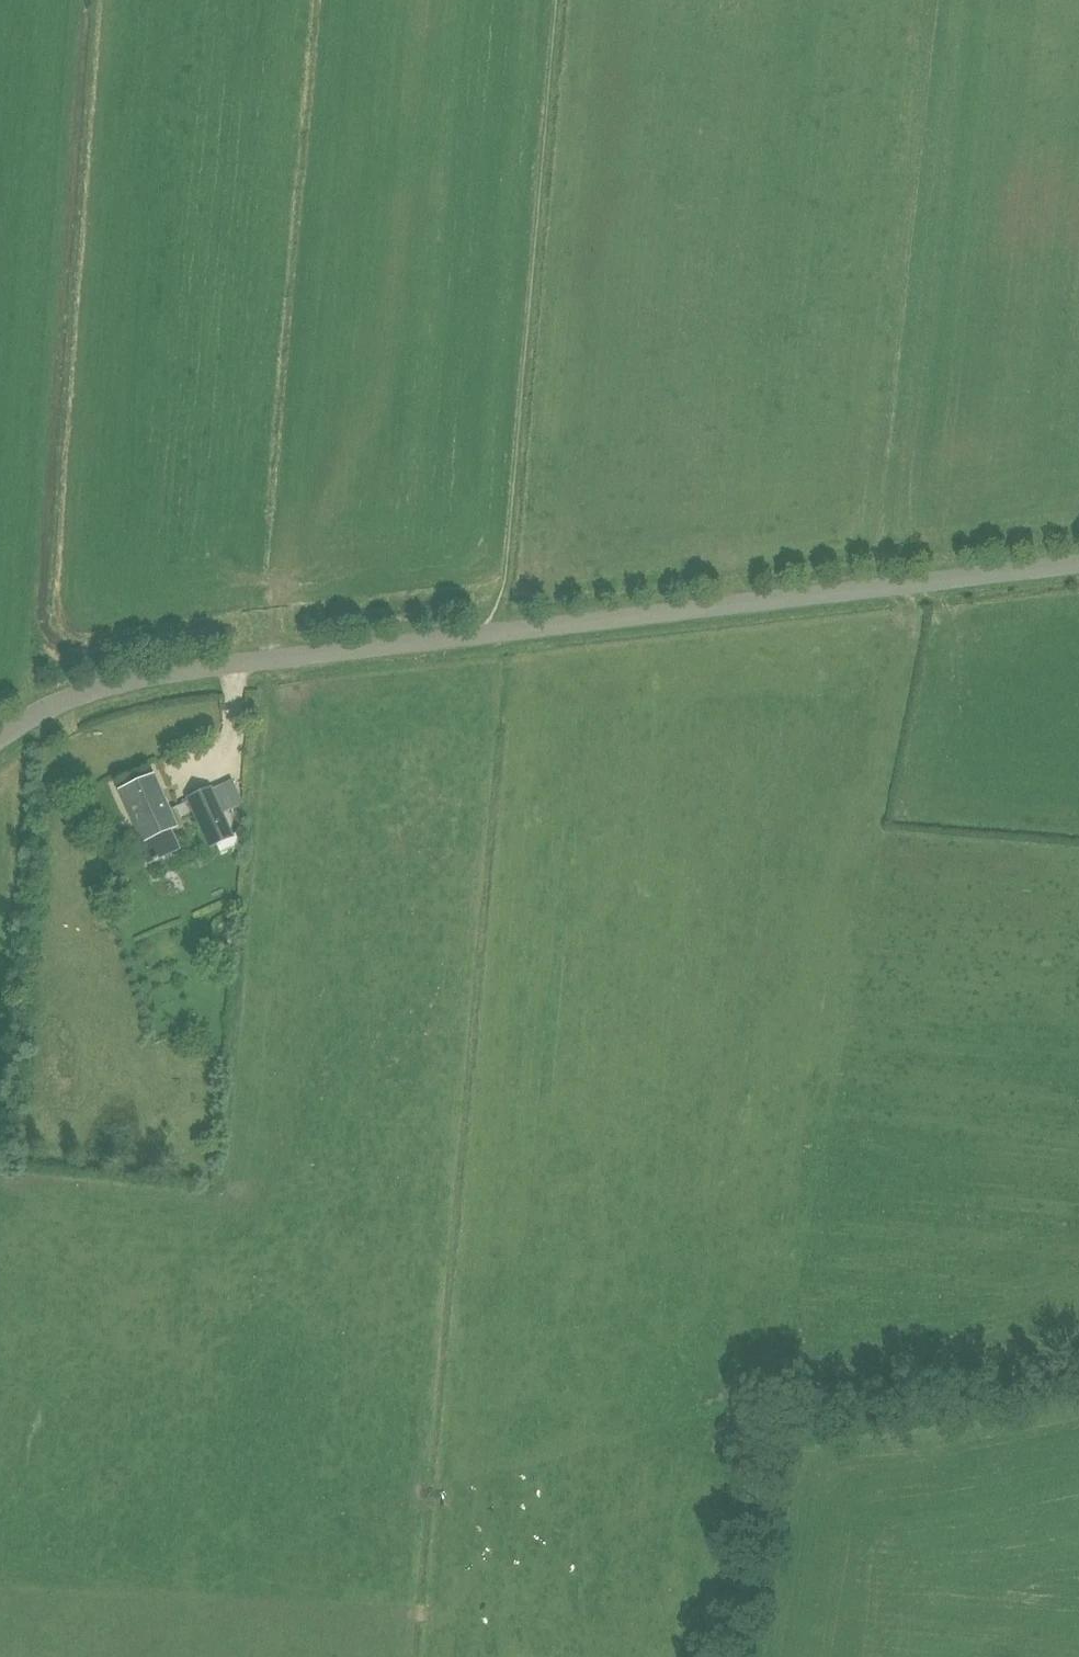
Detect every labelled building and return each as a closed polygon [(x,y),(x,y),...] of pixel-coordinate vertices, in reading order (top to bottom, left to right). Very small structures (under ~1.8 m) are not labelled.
[(119,790),(141,839),(135,841),(146,864),(178,850),(168,830),(176,826),(153,775),(119,790)] [(187,798),(209,846),(232,835),(210,788),(187,798)]
